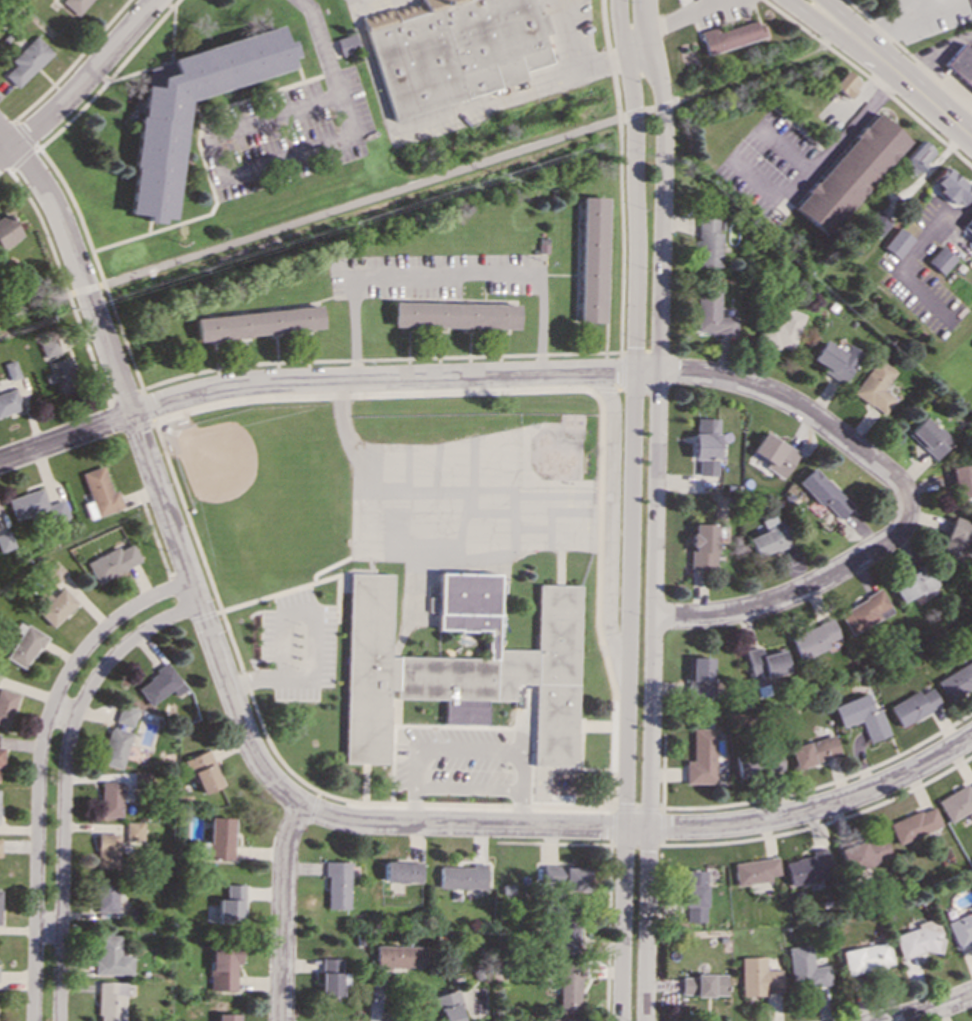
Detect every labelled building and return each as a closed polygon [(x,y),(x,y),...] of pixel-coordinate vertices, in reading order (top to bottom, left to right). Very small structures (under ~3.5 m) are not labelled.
[(60,1),(76,15),(89,0),(61,0),(60,1)] [(525,81),(522,70),(549,63),(541,34),(548,32),(542,12),(534,14),(530,0),(420,0),(361,17),(390,119),(525,81)] [(717,31),(716,28),(699,33),(706,54),(763,37),(757,19),(717,31)] [(184,99),(291,69),(288,57),(293,56),(288,40),(282,40),(278,27),(148,64),(146,79),(157,80),(157,86),(140,85),(127,214),(143,215),(143,221),(159,223),(160,218),(173,219),(184,99)] [(334,39),(339,56),(357,51),(352,34),(334,39)] [(51,51),(33,35),(9,61),(13,64),(3,75),(16,88),(51,51)] [(943,63),(971,90),(971,50),(971,51),(961,42),(943,63)] [(830,85),(845,98),(858,83),(843,70),(830,85)] [(908,141),(875,112),(791,207),(825,236),(908,141)] [(902,161),(917,172),(933,151),(919,140),(902,161)] [(971,190),(971,188),(941,166),(931,180),(939,186),(935,192),(950,203),(953,200),(961,206),(971,190)] [(605,197),(580,196),(577,322),(602,323),(605,197)] [(1,249),(22,235),(6,212),(0,216),(0,248),(1,249)] [(963,223),(971,230),(971,212),(963,223)] [(720,231),(722,231),(723,219),(697,218),(696,266),(719,266),(720,231)] [(895,258),(911,239),(896,227),(880,246),(895,258)] [(924,261),(939,275),(953,259),(938,245),(924,261)] [(734,334),(735,317),(718,317),(718,290),(695,290),(694,333),(734,334)] [(516,329),(516,304),(391,302),(390,327),(516,329)] [(803,314),(773,303),(759,343),(777,349),(778,346),(790,351),(803,314)] [(320,328),(317,305),(193,318),(195,341),(320,328)] [(42,357),(58,352),(54,337),(38,343),(42,357)] [(844,351),(821,340),(810,359),(823,366),(820,372),(843,383),(860,350),(847,344),(844,351)] [(48,362),(58,395),(78,389),(67,356),(48,362)] [(894,398),(882,390),(895,371),(876,358),(852,393),(883,414),(894,398)] [(8,381),(18,377),(13,360),(2,363),(8,381)] [(20,409),(13,388),(0,393),(0,415),(20,409)] [(951,441),(923,415),(906,433),(934,459),(951,441)] [(690,459),(697,459),(697,475),(716,475),(716,418),(695,418),(694,433),(691,433),(690,459)] [(781,478),(796,453),(761,432),(749,451),(766,462),(763,467),(781,478)] [(950,468),(958,498),(971,495),(971,492),(970,486),(971,486),(971,462),(950,468)] [(116,490),(110,492),(101,465),(80,472),(92,508),(85,511),(88,519),(121,507),(116,490)] [(850,506),(812,466),(796,482),(818,506),(822,502),(837,518),(850,506)] [(13,519),(43,510),(47,523),(66,517),(61,500),(45,504),(40,488),(6,499),(13,519)] [(745,537),(753,558),(788,546),(776,514),(760,520),(764,530),(745,537)] [(940,558),(961,563),(971,523),(951,517),(940,558)] [(689,568),(714,568),(715,524),(690,523),(689,568)] [(14,547),(8,530),(0,533),(0,551),(14,547)] [(85,561),(95,583),(139,562),(130,543),(118,549),(117,547),(85,561)] [(54,584),(66,573),(53,560),(41,571),(54,584)] [(890,584),(901,602),(920,591),(922,595),(938,585),(924,562),(890,584)] [(387,689),(395,689),(395,698),(443,699),(442,724),(486,725),(486,700),(513,701),(513,683),(535,684),(533,765),(575,766),(578,585),(536,584),(535,650),(495,649),(496,574),(438,573),(436,629),(486,630),(485,658),(388,656),(389,574),(347,573),(343,763),(385,763),(387,689)] [(76,603),(61,587),(50,597),(45,592),(40,596),(45,602),(36,611),(51,627),(76,603)] [(892,610),(879,589),(837,613),(851,635),(892,610)] [(829,647),(826,641),(838,637),(830,618),(788,636),(798,660),(829,647)] [(44,635),(24,624),(6,658),(25,669),(44,635)] [(786,672),(782,650),(759,654),(758,647),(743,650),(750,687),(767,683),(766,676),(786,672)] [(710,657),(689,657),(688,696),(710,696),(710,657)] [(944,701),(971,686),(971,658),(933,680),(944,701)] [(170,689),(175,695),(185,688),(166,663),(135,687),(149,705),(170,689)] [(938,705),(928,687),(917,693),(915,690),(886,706),(897,727),(938,705)] [(0,688),(0,725),(6,727),(17,694),(0,688)] [(877,707),(871,710),(865,693),(830,706),(839,728),(858,720),(867,742),(887,734),(877,707)] [(137,708),(119,703),(115,722),(132,726),(137,708)] [(131,733),(110,727),(99,763),(121,769),(131,733)] [(714,783),(714,728),(691,729),(691,761),(684,761),(684,783),(714,783)] [(792,767),(837,757),(832,736),(787,746),(792,767)] [(222,785),(207,750),(184,759),(199,794),(222,785)] [(757,754),(761,775),(782,771),(778,750),(757,754)] [(744,754),(732,756),(737,777),(749,775),(744,754)] [(150,788),(150,771),(133,771),(133,787),(150,788)] [(100,816),(121,817),(122,782),(101,781),(100,816)] [(934,800),(947,822),(971,807),(971,784),(966,787),(964,783),(934,800)] [(886,823),(895,844),(939,826),(931,805),(886,823)] [(233,818),(208,817),(207,859),(232,860),(233,818)] [(125,839),(142,840),(143,822),(125,821),(125,839)] [(96,868),(118,868),(118,834),(96,833),(96,868)] [(836,850),(845,873),(889,857),(880,833),(836,850)] [(820,886),(831,884),(823,848),(810,851),(811,855),(782,862),(787,885),(818,878),(820,886)] [(732,862),(734,885),(770,881),(769,876),(778,875),(777,858),(732,862)] [(325,908),(348,909),(349,862),(326,861),(325,908)] [(382,881),(420,882),(421,862),(383,861),(382,881)] [(439,888),(485,888),(485,863),(471,863),(471,866),(439,866),(439,888)] [(542,866),(542,888),(587,888),(587,867),(542,866)] [(686,921),(703,922),(705,870),(684,869),(683,907),(686,907),(686,921)] [(95,911),(116,912),(117,877),(96,876),(95,911)] [(217,899),(216,923),(242,923),(243,885),(225,884),(225,899),(217,899)] [(557,954),(577,953),(576,909),(555,909),(557,954)] [(945,922),(956,949),(971,943),(971,911),(945,922)] [(933,919),(915,925),(916,927),(891,935),(899,960),(942,946),(933,919)] [(119,935),(96,935),(95,974),(131,974),(131,955),(119,954),(119,935)] [(892,965),(886,941),(840,951),(845,975),(892,965)] [(209,990),(235,990),(236,964),(239,964),(240,945),(210,944),(209,990)] [(786,947),(791,989),(830,984),(828,965),(812,966),(810,945),(786,947)] [(375,968),(422,967),(422,946),(374,946),(375,968)] [(740,994),(780,994),(780,969),(764,969),(763,957),(739,957),(740,994)] [(340,995),(340,983),(348,983),(348,973),(340,973),(340,958),(320,958),(320,995),(340,995)] [(579,1009),(581,963),(559,963),(558,1009),(579,1009)] [(681,977),(680,994),(725,995),(725,974),(694,974),(694,977),(681,977)] [(125,982),(98,981),(98,1020),(124,1020),(125,982)] [(440,1020),(461,1020),(458,1009),(462,1008),(457,989),(433,996),(440,1020)] [(239,1014),(214,1013),(214,1020),(239,1020),(239,1014)]
